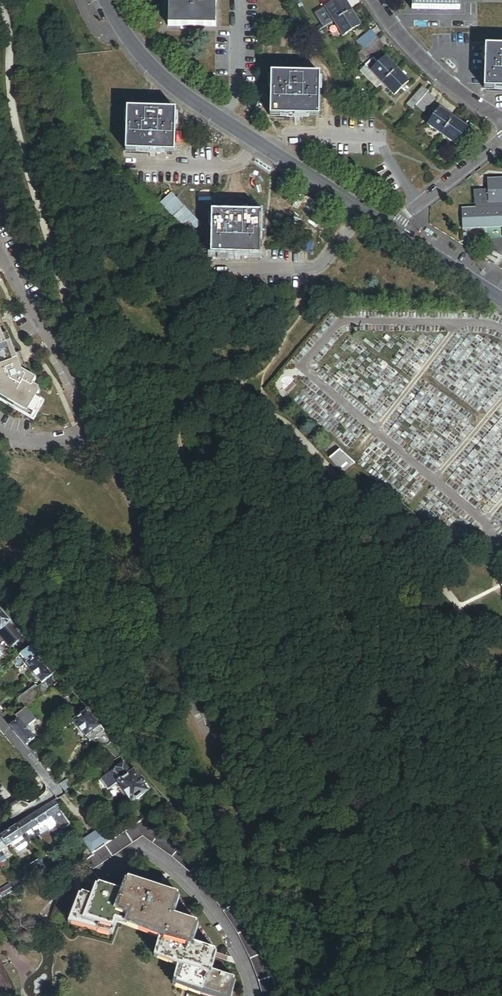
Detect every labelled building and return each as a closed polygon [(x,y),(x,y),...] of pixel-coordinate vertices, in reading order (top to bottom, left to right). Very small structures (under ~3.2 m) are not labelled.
[(167,27),(215,27),(215,0),(167,0),(167,27)] [(352,11),(345,0),(338,0),(326,8),(334,22),(352,11)] [(412,9),(459,10),(460,0),(412,0),(412,9)] [(361,26),(352,11),(334,22),(343,36),(361,26)] [(363,50),(377,39),(370,31),(356,43),(363,50)] [(383,46),(377,39),(363,50),(369,58),(383,46)] [(486,47),(485,89),(501,89),(501,47),(486,47)] [(365,67),(382,84),(397,70),(385,58),(378,65),(373,60),(365,67)] [(397,70),(382,84),(394,96),(409,82),(397,70)] [(319,75),(272,74),(271,116),(318,116),(319,75)] [(407,104),(413,109),(428,92),(421,87),(407,104)] [(431,93),(422,104),(428,108),(437,97),(431,93)] [(427,126),(441,135),(453,118),(439,109),(427,126)] [(176,111),(128,110),(127,152),(174,153),(176,111)] [(453,118),(441,135),(455,145),(467,127),(462,124),(453,118)] [(462,124),(467,127),(471,130),(475,124),(466,119),(462,124)] [(501,227),(501,178),(488,179),(488,189),(474,190),(474,204),(476,204),(476,208),(462,209),(463,228),(501,227)] [(260,213),(213,212),(212,254),(259,256),(260,213)] [(34,415),(42,401),(36,397),(39,393),(36,387),(32,385),(36,379),(24,372),(26,369),(25,365),(20,367),(16,356),(10,342),(6,344),(0,329),(0,394),(34,415)] [(20,367),(25,365),(20,354),(16,356),(20,367)] [(341,476),(355,466),(340,452),(332,458),(328,461),(341,476)] [(12,620),(0,608),(0,630),(1,630),(12,620)] [(25,634),(12,620),(1,630),(0,630),(0,636),(10,647),(25,634)] [(43,681),(53,672),(57,669),(34,643),(21,655),(42,680),(43,681)] [(60,680),(64,677),(57,669),(53,672),(60,680)] [(60,680),(53,672),(43,681),(42,680),(38,683),(36,681),(19,694),(18,700),(25,709),(28,707),(56,684),(60,680)] [(56,684),(61,690),(69,683),(64,677),(60,680),(56,684)] [(106,748),(115,741),(87,706),(72,717),(91,742),(97,737),(106,748)] [(30,732),(32,729),(31,725),(38,720),(28,707),(25,709),(8,724),(27,747),(35,740),(30,732)] [(115,761),(124,754),(115,741),(106,748),(115,761)] [(102,761),(92,768),(95,773),(105,766),(102,761)] [(133,774),(126,763),(103,779),(110,791),(121,784),(120,783),(133,774)] [(73,789),(84,781),(78,772),(67,780),(73,789)] [(150,791),(152,790),(147,782),(143,780),(142,781),(136,772),(133,774),(120,783),(121,784),(134,804),(140,800),(142,804),(149,800),(146,795),(151,792),(150,791)] [(65,794),(73,789),(67,780),(59,785),(65,794)] [(44,823),(53,817),(62,811),(55,800),(37,813),(44,823)] [(55,821),(58,825),(68,819),(62,811),(53,817),(55,821)] [(23,837),(27,835),(44,823),(37,813),(16,827),(23,837)] [(44,823),(47,827),(55,821),(53,817),(44,823)] [(72,826),(68,819),(58,825),(61,830),(65,831),(72,826)] [(94,873),(143,839),(162,850),(176,860),(189,871),(200,882),(215,900),(226,914),(235,929),(244,944),(253,964),(261,985),(264,995),(279,995),(270,969),(263,952),(251,928),(241,911),(223,888),(210,872),(198,861),(177,844),(159,832),(142,822),(111,843),(93,856),(92,857),(88,860),(90,862),(87,863),(94,873)] [(27,835),(30,838),(47,827),(44,823),(27,835)] [(1,837),(9,849),(14,846),(24,839),(23,837),(16,827),(1,837)] [(49,847),(57,842),(48,828),(44,830),(47,834),(43,837),(49,847)] [(93,856),(111,843),(102,830),(84,842),(93,856)] [(4,852),(9,849),(1,837),(0,837),(0,855),(4,852)] [(24,839),(14,846),(18,852),(28,844),(24,839)] [(4,852),(0,855),(0,865),(3,865),(7,862),(8,859),(4,852)] [(76,870),(87,863),(90,862),(88,860),(92,857),(90,853),(72,865),(76,870)] [(32,881),(47,873),(38,860),(35,862),(36,863),(24,870),(30,878),(32,881)] [(15,887),(17,890),(32,881),(30,878),(15,887)] [(196,922),(171,915),(177,894),(126,880),(123,893),(99,887),(95,901),(80,897),(73,924),(81,927),(111,935),(115,922),(165,936),(159,957),(184,964),(178,984),(221,995),(230,995),(235,977),(209,970),(215,949),(191,943),(196,922)] [(1,899),(17,890),(15,887),(13,885),(0,892),(1,895),(0,896),(0,898),(1,899)]
